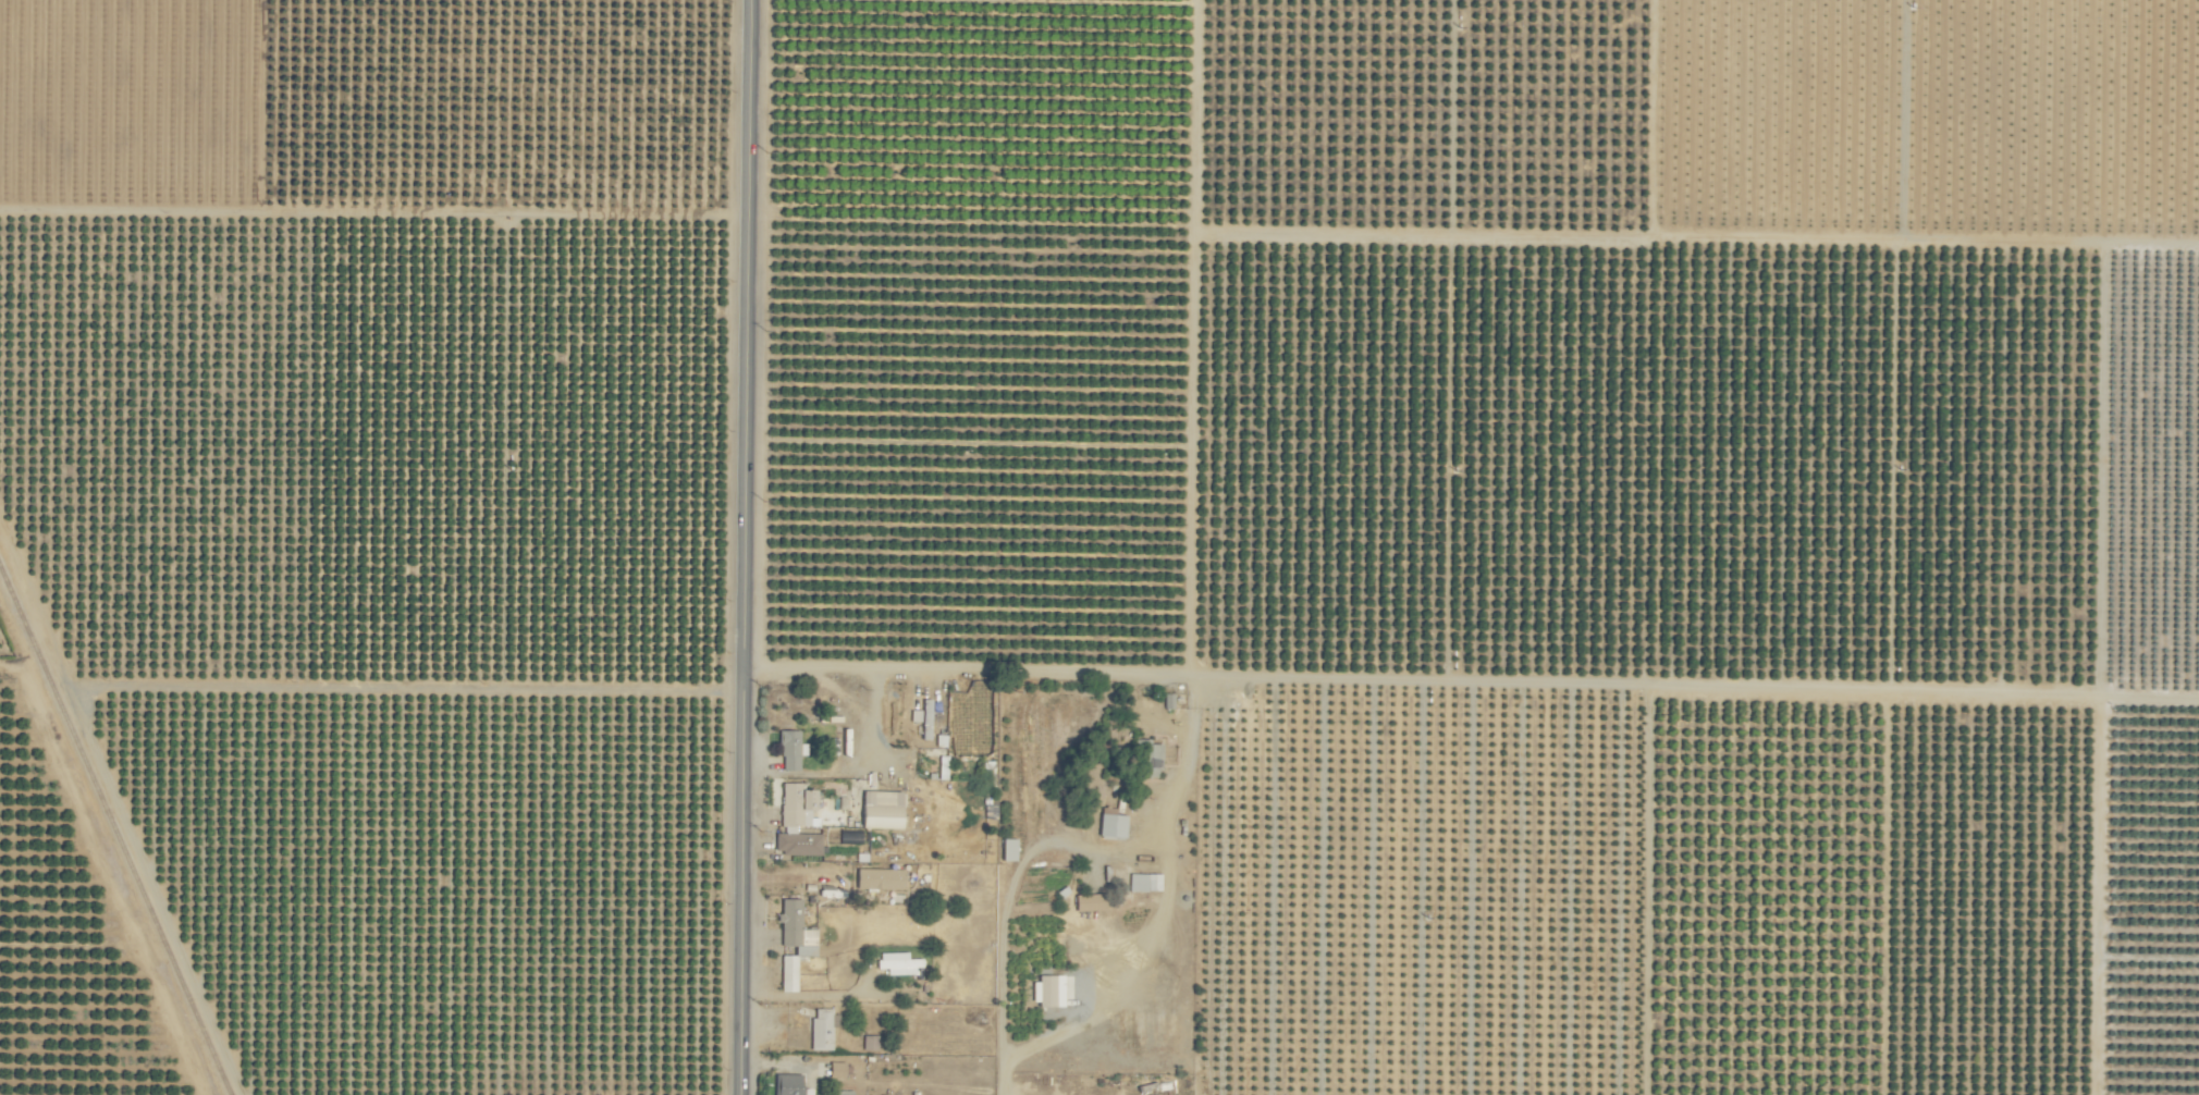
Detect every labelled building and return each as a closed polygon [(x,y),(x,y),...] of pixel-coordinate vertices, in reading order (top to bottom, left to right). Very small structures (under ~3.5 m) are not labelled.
[(923,739),(933,739),(934,699),(925,699),(923,739)] [(991,706),(956,706),(956,755),(972,755),(972,753),(990,754),(991,706)] [(782,771),(801,771),(801,750),(801,731),(782,730),(782,771)] [(1163,744),(1153,744),(1153,740),(1139,740),(1137,778),(1162,779),(1163,744)] [(782,827),(819,828),(820,819),(812,819),(812,808),(818,808),(818,790),(805,790),(805,784),(783,783),(782,827)] [(864,829),(904,829),(905,792),(865,791),(864,829)] [(1128,838),(1129,815),(1117,815),(1118,808),(1102,808),(1101,837),(1128,838)] [(824,834),(777,833),(776,854),(823,855),(824,834)] [(1004,861),(1018,862),(1018,840),(1005,839),(1004,861)] [(859,889),(906,890),(907,870),(859,869),(859,889)] [(1163,874),(1131,874),(1131,891),(1163,891),(1163,874)] [(1109,911),(1108,894),(1077,895),(1077,912),(1109,911)] [(817,957),(818,929),(803,929),(804,899),(781,899),(781,922),(783,922),(783,946),(797,946),(797,956),(817,957)] [(924,973),(924,959),(910,959),(910,952),(879,953),(879,969),(888,969),(888,974),(924,973)] [(783,992),(799,992),(799,955),(783,955),(783,992)] [(1066,1006),(1066,999),(1074,999),(1074,975),(1037,975),(1036,1006),(1066,1006)] [(813,1050),(834,1051),(835,1009),(814,1009),(813,1050)] [(880,1036),(865,1035),(864,1050),(880,1051),(880,1036)] [(847,1063),(831,1062),(831,1078),(847,1079),(847,1063)] [(804,1075),(776,1074),(776,1094),(804,1094),(804,1075)]
